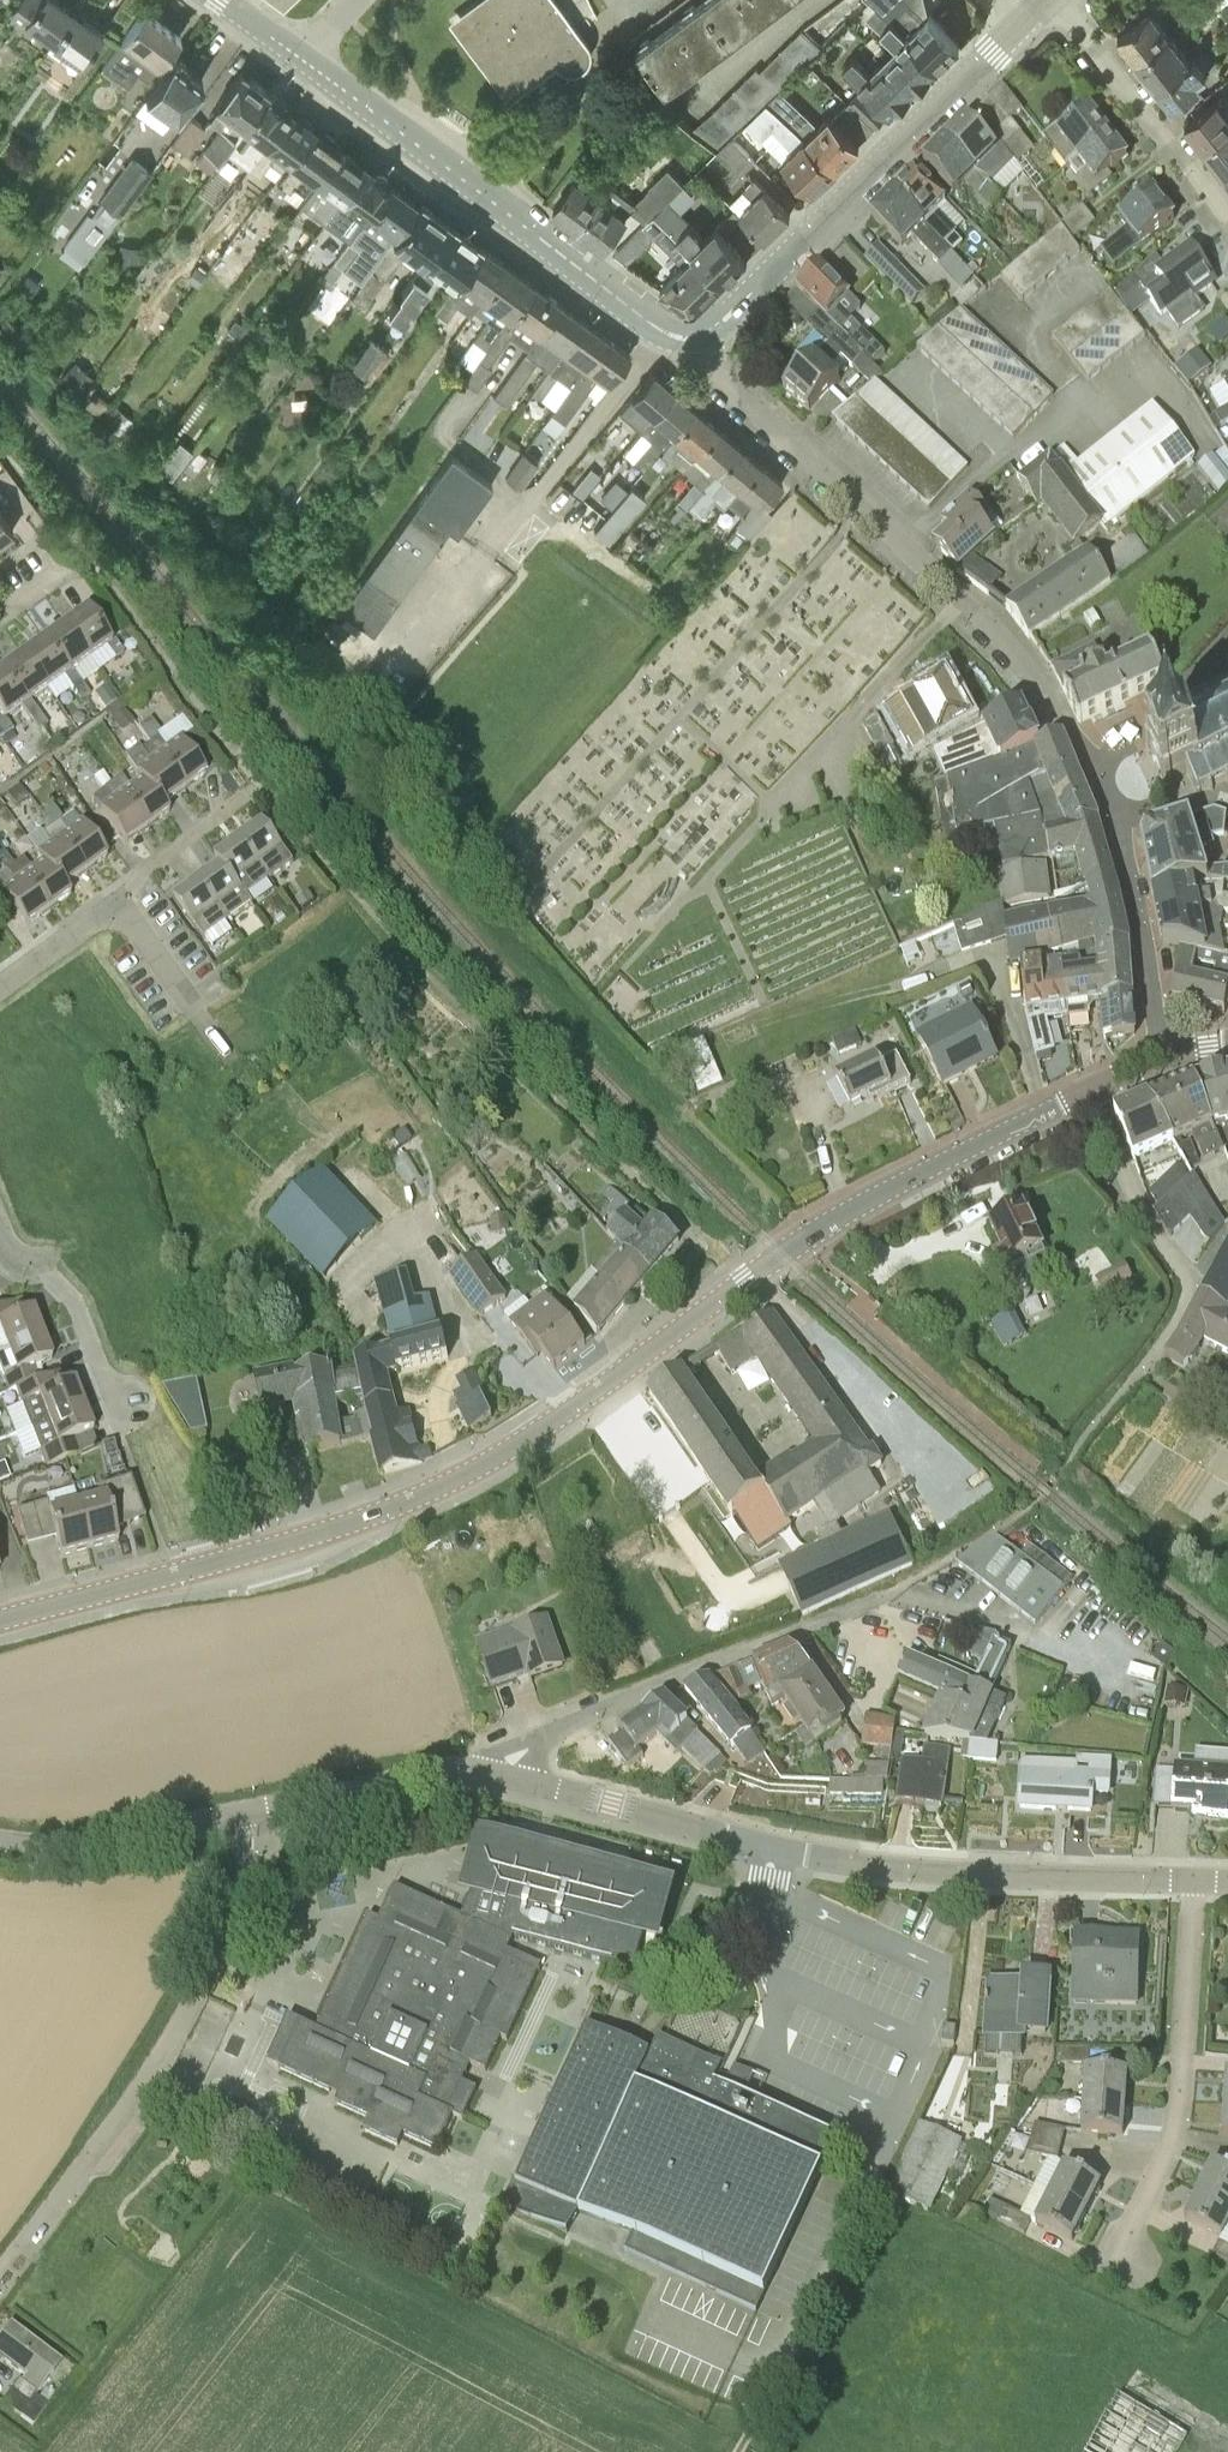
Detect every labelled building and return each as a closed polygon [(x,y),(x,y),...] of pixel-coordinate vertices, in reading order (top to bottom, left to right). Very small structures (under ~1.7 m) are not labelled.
[(10,10),(25,20),(53,41),(75,11),(59,0),(17,0),(10,10)] [(562,8),(556,0),(496,0),(489,6),(486,6),(481,6),(476,9),(471,12),(468,16),(466,21),(465,26),(466,31),(467,35),(470,39),(473,43),(477,45),(483,47),(492,60),(497,70),(501,80),(505,86),(511,96),(512,97),(525,111),(535,98),(525,87),(555,64),(558,67),(562,69),(566,71),(571,71),(576,71),(580,69),(583,67),(587,63),(589,59),(590,54),(590,49),(589,45),(587,41),(562,8)] [(716,0),(699,0),(639,46),(667,85),(739,30),(716,0)] [(777,0),(716,0),(739,30),(777,0)] [(885,12),(874,0),(866,0),(859,7),(898,45),(882,61),(913,92),(939,66),(885,12)] [(885,12),(897,0),(874,0),(885,12)] [(906,0),(897,0),(885,12),(939,66),(959,45),(929,14),(924,18),(906,0)] [(158,67),(181,35),(145,9),(102,66),(124,82),(121,86),(125,89),(148,59),(158,67)] [(81,62),(103,32),(75,11),(53,41),(81,62)] [(1136,60),(1169,34),(1151,11),(1119,36),(1136,60)] [(809,59),(821,47),(803,28),(791,40),(809,59)] [(1158,88),(1191,62),(1169,34),(1136,60),(1158,88)] [(809,59),(791,40),(780,50),(799,69),(809,59)] [(799,69),(780,50),(770,60),(789,79),(799,69)] [(175,118),(203,78),(173,57),(145,97),(175,118)] [(913,92),(882,61),(871,73),(854,57),(844,67),(865,87),(849,102),(875,128),(890,112),(891,114),(913,92)] [(1158,88),(1174,108),(1202,87),(1197,81),(1207,73),(1195,59),(1191,62),(1158,88)] [(789,79),(770,60),(760,71),(779,89),(789,79)] [(631,90),(641,77),(633,67),(621,83),(631,90)] [(779,89),(760,71),(757,67),(746,77),(769,100),(779,89)] [(227,150),(270,91),(242,71),(217,104),(221,107),(212,119),(223,127),(205,151),(197,161),(210,171),(226,149),(227,150)] [(769,100),(746,77),(736,87),(758,110),(767,101),(769,100)] [(1011,121),(1023,111),(1002,85),(988,99),(1011,121)] [(758,110),(736,87),(726,97),(748,120),(758,110)] [(875,128),(849,102),(834,118),(830,114),(817,128),(779,89),(769,100),(767,101),(835,169),(860,145),(859,143),(875,128)] [(279,103),(282,100),(270,91),(227,150),(249,166),(290,111),(279,103)] [(1224,94),(1186,123),(1204,147),(1227,129),(1227,99),(1224,94)] [(748,120),(726,97),(716,108),(738,130),(746,123),(748,120)] [(1011,121),(988,99),(977,110),(1000,131),(1011,121)] [(814,191),(835,169),(767,101),(758,110),(748,120),(746,123),(762,139),(773,128),(793,149),(783,160),(814,191)] [(738,130),(716,108),(706,118),(728,140),(732,136),(738,130)] [(946,141),(975,172),(988,185),(1014,161),(1005,148),(1002,145),(1000,131),(977,110),(946,141)] [(300,118),(290,111),(249,166),(260,175),(271,160),(283,169),(290,159),(291,159),(314,128),(311,126),(314,123),(303,115),(300,118)] [(1066,169),(1069,167),(1109,135),(1091,112),(1070,127),(1067,123),(1044,140),(1066,169)] [(171,143),(185,153),(205,127),(191,117),(171,143)] [(728,140),(706,118),(691,133),(717,151),(728,140)] [(1005,148),(1022,135),(1022,134),(1011,121),(1000,131),(1002,145),(1005,148)] [(324,130),(321,133),(314,128),(291,159),(290,159),(283,169),(273,184),(284,192),(283,194),(296,203),(305,190),(305,191),(315,177),(319,180),(320,181),(343,149),(335,144),(338,140),(324,130)] [(1227,174),(1227,129),(1204,147),(1226,175),(1227,174)] [(1107,175),(1127,159),(1109,135),(1069,167),(1079,180),(1076,182),(1088,197),(1111,180),(1107,175)] [(756,160),(732,136),(728,140),(717,151),(718,152),(740,175),(756,160)] [(953,193),(965,182),(975,172),(946,141),(924,163),(953,193)] [(325,222),(367,167),(343,149),(320,181),(319,180),(307,197),(321,206),(314,215),(325,222)] [(103,200),(120,213),(152,171),(132,156),(100,198),(103,200)] [(382,172),(376,174),(367,167),(325,222),(350,241),(368,216),(392,184),(388,182),(387,176),(382,172)] [(646,221),(655,213),(668,200),(685,183),(669,167),(650,186),(651,187),(635,202),(613,185),(611,187),(579,228),(604,247),(627,216),(625,214),(630,210),(646,221)] [(579,228),(611,187),(586,169),(578,180),(577,179),(554,210),(579,228)] [(957,233),(936,211),(945,203),(915,171),(894,193),(923,224),(944,246),(956,234),(957,233)] [(766,239),(791,213),(755,178),(745,189),(755,199),(741,213),(766,239)] [(418,204),(414,201),(392,184),(368,216),(350,241),(344,249),(355,258),(373,235),(383,243),(392,231),(396,234),(418,204)] [(1000,197),(988,185),(978,195),(991,209),(1002,199),(1000,197)] [(939,264),(950,252),(944,246),(923,224),(894,193),(872,215),(902,246),(912,236),(939,264)] [(1114,266),(1175,219),(1154,193),(1119,220),(1127,229),(1101,249),(1114,266)] [(83,261),(120,213),(103,200),(66,248),(83,261)] [(766,239),(741,213),(735,207),(703,240),(700,232),(668,200),(655,213),(724,280),(766,239)] [(425,262),(452,225),(420,201),(418,204),(396,234),(350,296),(363,305),(399,257),(399,247),(401,244),(424,262),(425,262)] [(1074,236),(1075,238),(1095,222),(1083,207),(1061,224),(1071,238),(1074,236)] [(700,304),(724,280),(655,213),(646,221),(614,254),(626,263),(655,236),(684,265),(661,288),(685,306),(692,307),(700,304)] [(481,245),(480,245),(452,225),(425,262),(424,262),(400,294),(402,295),(390,311),(402,320),(440,269),(456,281),(481,245)] [(1079,251),(1060,228),(1049,237),(1068,260),(1079,251)] [(956,234),(944,246),(950,252),(953,254),(964,243),(956,234)] [(1068,260),(1049,237),(1038,246),(1057,269),(1068,260)] [(140,245),(121,243),(118,268),(137,270),(140,245)] [(471,313),(473,310),(506,265),(481,245),(456,281),(434,310),(446,319),(458,303),(471,313)] [(911,308),(926,294),(880,246),(865,260),(911,308)] [(1057,269),(1038,246),(1023,259),(1042,281),(1057,269)] [(1213,285),(1206,275),(1208,274),(1191,250),(1143,285),(1136,275),(1116,293),(1122,302),(1142,288),(1162,316),(1167,311),(1179,327),(1204,309),(1196,297),(1213,285)] [(1042,281),(1023,259),(1012,268),(1031,291),(1042,281)] [(205,272),(196,265),(187,277),(197,284),(205,272)] [(471,368),(532,285),(506,265),(473,310),(486,321),(470,344),(460,337),(450,351),(459,358),(458,358),(471,368)] [(862,308),(821,267),(799,289),(822,312),(865,356),(876,345),(851,319),(862,308)] [(1031,291),(1012,268),(1001,277),(1020,300),(1031,291)] [(537,334),(559,306),(532,285),(471,368),(462,380),(475,390),(491,368),(487,365),(508,336),(526,349),(537,334)] [(1128,313),(1110,290),(1097,300),(1115,324),(1128,313)] [(1115,324),(1097,300),(1085,309),(1103,332),(1115,324)] [(798,317),(787,305),(777,314),(788,326),(798,317)] [(559,306),(537,334),(561,351),(581,322),(559,306)] [(1103,332),(1085,309),(1074,318),(1092,341),(1103,332)] [(953,342),(972,321),(961,311),(939,329),(953,342)] [(809,416),(811,414),(840,382),(829,372),(842,359),(852,369),(865,356),(822,312),(809,325),(816,333),(795,355),(796,366),(803,373),(784,392),(809,416)] [(1146,337),(1128,313),(1115,324),(1133,347),(1146,337)] [(1092,341),(1074,318),(1063,327),(1081,350),(1092,341)] [(229,328),(239,335),(245,325),(235,319),(229,328)] [(963,352),(983,331),(972,321),(953,342),(963,352)] [(571,385),(606,338),(581,322),(561,351),(530,393),(538,399),(556,374),(571,385)] [(1133,347),(1115,324),(1103,332),(1121,356),(1133,347)] [(1081,350),(1063,327),(1051,336),(1069,359),(1081,350)] [(933,364),(953,342),(939,329),(916,348),(933,364)] [(974,361),(993,340),(983,331),(963,352),(974,361)] [(1121,356),(1103,332),(1092,341),(1110,364),(1121,356)] [(371,334),(351,360),(364,369),(383,343),(371,334)] [(598,397),(631,354),(606,338),(571,385),(551,413),(563,422),(588,389),(598,397)] [(984,371),(1003,350),(993,340),(974,361),(984,371)] [(1110,364),(1092,341),(1081,350),(1099,373),(1110,364)] [(963,352),(953,342),(933,364),(943,374),(963,352)] [(1188,384),(1216,361),(1203,344),(1175,367),(1188,384)] [(994,380),(1013,359),(1003,350),(984,371),(994,380)] [(1099,373),(1081,350),(1069,359),(1087,382),(1099,373)] [(533,359),(524,352),(492,395),(505,405),(537,362),(533,359)] [(954,383),(974,361),(963,352),(943,374),(954,383)] [(1004,390),(1024,368),(1013,359),(994,380),(1004,390)] [(76,394),(93,375),(76,361),(59,380),(76,394)] [(964,393),(984,371),(974,361),(954,383),(964,393)] [(1014,399),(1034,378),(1024,368),(1004,390),(1014,399)] [(974,402),(994,380),(984,371),(964,393),(974,402)] [(653,417),(675,391),(652,372),(620,408),(629,415),(638,404),(653,417)] [(1025,409),(1044,387),(1034,378),(1014,399),(1025,409)] [(1004,390),(994,380),(974,402),(984,411),(1004,390)] [(867,412),(886,392),(875,382),(854,400),(867,412)] [(1035,418),(1054,397),(1044,387),(1025,409),(1035,418)] [(1014,399),(1004,390),(984,411),(995,421),(1014,399)] [(660,452),(697,410),(675,391),(653,417),(641,430),(650,438),(633,459),(645,469),(659,452),(660,452)] [(877,422),(896,401),(886,392),(867,412),(877,422)] [(1005,430),(1025,409),(1014,399),(995,421),(1005,430)] [(849,433),(867,412),(854,400),(833,418),(849,433)] [(888,431),(906,411),(896,401),(877,422),(888,431)] [(119,434),(133,418),(115,403),(102,419),(119,434)] [(1105,528),(1195,456),(1154,405),(1078,465),(1066,475),(1072,483),(1046,503),(1078,543),(1102,524),(1105,528)] [(1015,440),(1035,418),(1025,409),(1005,430),(1015,440)] [(1215,416),(1221,427),(1227,423),(1227,409),(1215,416)] [(696,453),(718,427),(697,410),(660,452),(668,459),(673,454),(685,465),(695,453),(696,453)] [(898,441),(917,420),(906,411),(888,431),(898,441)] [(877,422),(867,412),(849,433),(859,442),(877,422)] [(908,450),(927,430),(917,420),(898,441),(908,450)] [(869,452),(888,431),(877,422),(859,442),(869,452)] [(739,445),(728,436),(718,427),(696,453),(712,466),(707,472),(704,469),(693,481),(684,493),(692,500),(739,445)] [(918,460),(937,439),(927,430),(908,450),(918,460)] [(879,461),(898,441),(888,431),(869,452),(879,461)] [(141,433),(131,445),(147,457),(157,445),(141,433)] [(928,469),(947,449),(937,439),(918,460),(928,469)] [(889,471),(908,450),(898,441),(879,461),(889,471)] [(727,502),(760,463),(739,445),(692,500),(688,505),(697,512),(721,482),(719,480),(723,475),(738,488),(726,502),(727,502)] [(1066,475),(1078,465),(1065,448),(1021,483),(1037,509),(1046,503),(1072,483),(1066,475)] [(193,477),(209,458),(198,449),(183,468),(193,477)] [(939,479),(957,458),(947,449),(928,469),(939,479)] [(918,460),(908,450),(889,471),(899,480),(918,460)] [(505,476),(521,487),(539,462),(523,451),(505,476)] [(170,477),(181,464),(169,454),(158,468),(170,477)] [(493,483),(480,474),(452,454),(413,507),(445,530),(449,525),(457,532),(476,507),(493,483)] [(660,454),(652,463),(659,469),(667,460),(660,454)] [(949,488),(968,468),(957,458),(939,479),(949,488)] [(928,469),(918,460),(899,480),(910,490),(928,469)] [(216,476),(223,466),(217,462),(210,472),(216,476)] [(762,507),(783,482),(760,463),(727,502),(745,517),(736,527),(726,538),(740,550),(750,539),(751,539),(772,515),(762,507)] [(920,499),(939,479),(928,469),(910,490),(920,499)] [(581,477),(572,488),(582,497),(591,486),(581,477)] [(600,496),(612,507),(627,489),(615,478),(600,496)] [(930,509),(949,488),(939,479),(920,499),(930,509)] [(589,534),(605,545),(644,501),(629,489),(589,534)] [(958,569),(973,555),(992,537),(979,524),(987,516),(970,497),(944,523),(952,531),(937,546),(958,569)] [(413,507),(341,606),(373,629),(445,530),(413,507)] [(14,529),(0,510),(0,539),(14,529)] [(1111,555),(1124,573),(1149,554),(1134,537),(1111,555)] [(958,569),(957,572),(989,596),(1003,577),(973,555),(958,569)] [(1111,582),(1124,573),(1111,555),(1097,566),(1089,556),(1008,610),(1029,638),(1111,582)] [(66,625),(90,658),(107,647),(116,659),(124,653),(115,640),(111,643),(88,610),(66,625)] [(73,670),(90,658),(66,625),(45,640),(77,686),(81,683),(82,683),(73,670)] [(73,689),(77,686),(45,640),(24,655),(47,689),(64,676),(73,689)] [(328,668),(337,659),(320,641),(311,649),(328,668)] [(1079,723),(1165,682),(1151,653),(1107,674),(1094,649),(1054,669),(1079,723)] [(31,700),(47,689),(24,655),(2,670),(34,716),(39,713),(30,700),(31,700)] [(34,716),(2,670),(0,672),(0,713),(4,719),(22,706),(30,719),(34,716)] [(940,740),(973,722),(947,676),(913,695),(914,696),(889,710),(908,742),(922,734),(928,746),(940,739),(940,740)] [(77,686),(73,689),(81,701),(86,698),(90,695),(82,683),(77,686)] [(117,701),(106,685),(94,693),(105,709),(117,701)] [(1161,721),(1167,733),(1160,737),(1163,744),(1155,749),(1154,746),(1146,750),(1165,787),(1172,784),(1170,781),(1188,774),(1198,794),(1227,779),(1227,688),(1161,721)] [(123,708),(111,716),(121,732),(134,724),(123,708)] [(995,761),(1040,745),(1023,709),(987,726),(948,745),(957,766),(960,772),(995,761)] [(34,716),(30,719),(39,731),(43,728),(48,724),(39,712),(34,716)] [(893,746),(895,744),(878,715),(863,724),(880,753),(883,751),(893,746)] [(167,750),(158,737),(150,725),(142,730),(150,743),(184,790),(205,775),(180,741),(167,750)] [(960,847),(997,840),(1002,867),(1051,857),(1047,829),(1098,823),(1068,752),(1061,737),(1040,745),(995,761),(960,772),(948,776),(960,847)] [(163,805),(184,790),(150,743),(141,749),(150,762),(140,770),(136,773),(142,781),(150,792),(153,791),(163,805)] [(893,746),(883,751),(892,767),(902,761),(893,746)] [(113,781),(111,782),(104,771),(95,777),(103,789),(104,788),(113,801),(100,810),(124,844),(146,828),(113,781)] [(163,805),(153,791),(150,792),(142,781),(131,788),(122,775),(113,781),(146,828),(169,812),(163,805)] [(7,793),(16,806),(28,798),(18,784),(7,793)] [(60,819),(61,820),(63,818),(53,805),(42,813),(51,825),(52,825),(60,819)] [(1227,881),(1227,866),(1205,869),(1198,850),(1214,845),(1211,837),(1222,834),(1226,814),(1215,810),(1189,818),(1150,831),(1143,843),(1153,896),(1154,896),(1154,897),(1209,881),(1224,881),(1227,881)] [(52,825),(86,872),(106,857),(82,823),(69,832),(61,820),(60,819),(52,825)] [(239,837),(269,879),(295,862),(263,819),(239,837)] [(1051,857),(1079,853),(1104,850),(1104,848),(1098,823),(1047,829),(1051,857)] [(40,829),(27,839),(43,863),(51,874),(54,872),(65,887),(86,872),(52,825),(51,825),(42,832),(40,829)] [(248,895),(269,879),(239,837),(215,854),(220,862),(248,895)] [(1104,850),(1079,853),(1089,888),(1087,889),(1091,904),(1119,900),(1104,850)] [(70,894),(65,887),(54,872),(51,874),(43,863),(33,870),(23,857),(15,863),(48,910),(70,894)] [(254,902),(248,895),(220,862),(197,878),(228,921),(254,902)] [(26,926),(48,910),(15,863),(6,870),(15,883),(2,892),(26,926)] [(999,871),(1004,905),(1052,898),(1047,864),(999,871)] [(204,938),(228,921),(197,878),(174,895),(204,938)] [(1227,912),(1227,896),(1222,896),(1224,881),(1209,881),(1154,897),(1158,920),(1178,912),(1198,908),(1211,908),(1217,910),(1227,912)] [(308,891),(295,899),(302,909),(314,901),(308,891)] [(1005,916),(1004,905),(993,907),(983,909),(973,914),(954,924),(962,951),(1008,937),(1012,964),(1065,948),(1066,950),(1093,944),(1096,947),(1129,943),(1119,900),(1091,904),(1005,916)] [(1225,953),(1217,910),(1211,908),(1198,908),(1178,912),(1158,920),(1163,943),(1180,946),(1225,953)] [(283,914),(275,919),(279,926),(287,921),(283,914)] [(1103,999),(1133,996),(1129,943),(1096,947),(1093,944),(1066,950),(1068,954),(1080,957),(1081,963),(1081,969),(1100,967),(1103,999)] [(1180,946),(1174,1001),(1225,1013),(1227,1002),(1227,998),(1227,954),(1225,953),(1180,946)] [(1036,1018),(1067,1015),(1063,962),(1022,966),(1027,1005),(1024,1006),(1036,1054),(1054,1050),(1047,1022),(1043,1023),(1036,1022),(1036,1018)] [(1081,969),(1081,963),(1073,964),(1073,962),(1063,962),(1067,1015),(1090,1013),(1089,1000),(1101,999),(1103,999),(1100,967),(1081,969)] [(1113,1037),(1136,1035),(1133,996),(1103,999),(1101,999),(1104,1033),(1113,1033),(1113,1037)] [(990,1041),(979,1019),(974,1007),(951,1019),(954,1024),(923,1040),(944,1085),(963,1075),(959,1067),(993,1050),(989,1041),(990,1041)] [(831,1041),(838,1056),(862,1046),(856,1031),(831,1041)] [(709,1040),(686,1049),(704,1094),(728,1084),(709,1040)] [(871,1104),(912,1084),(897,1056),(880,1064),(878,1059),(837,1078),(851,1107),(868,1098),(871,1104)] [(1225,1154),(1227,1153),(1227,1073),(1196,1081),(1225,1154)] [(1174,1090),(1193,1134),(1205,1162),(1225,1154),(1196,1081),(1194,1081),(1174,1090)] [(1181,1139),(1193,1134),(1174,1090),(1148,1100),(1181,1154),(1190,1168),(1201,1163),(1192,1141),(1183,1145),(1181,1139)] [(1134,1159),(1173,1142),(1148,1100),(1115,1114),(1134,1159)] [(329,1169),(272,1223),(327,1280),(383,1226),(329,1169)] [(1199,1230),(1217,1211),(1194,1175),(1174,1194),(1190,1217),(1199,1230)] [(1157,1186),(1150,1192),(1160,1203),(1167,1196),(1157,1186)] [(1190,1217),(1174,1194),(1168,1200),(1164,1203),(1181,1226),(1190,1217)] [(1181,1226),(1164,1203),(1154,1212),(1170,1237),(1172,1237),(1171,1236),(1181,1226)] [(1048,1261),(1045,1255),(1023,1209),(990,1225),(1003,1250),(996,1253),(1009,1280),(1048,1261)] [(627,1254),(650,1275),(679,1242),(654,1220),(652,1223),(639,1211),(632,1219),(627,1214),(607,1236),(617,1244),(626,1254),(627,1254)] [(1206,1250),(1225,1223),(1224,1222),(1217,1211),(1199,1230),(1208,1242),(1203,1248),(1206,1250)] [(490,1218),(492,1234),(510,1232),(508,1216),(490,1218)] [(627,1254),(626,1254),(617,1244),(592,1272),(603,1281),(576,1311),(598,1335),(650,1275),(627,1254)] [(1217,1275),(1215,1274),(1202,1297),(1227,1311),(1227,1309),(1227,1255),(1217,1275)] [(508,1298),(480,1261),(477,1257),(451,1276),(481,1318),(508,1298)] [(1124,1265),(1097,1279),(1105,1294),(1132,1280),(1124,1265)] [(374,1436),(383,1474),(423,1463),(422,1460),(420,1451),(409,1411),(396,1415),(386,1374),(398,1371),(448,1358),(442,1334),(441,1335),(431,1300),(415,1304),(408,1275),(375,1283),(386,1324),(375,1327),(381,1351),(355,1358),(358,1369),(366,1400),(369,1413),(374,1436)] [(555,1369),(585,1345),(546,1295),(531,1306),(525,1299),(505,1314),(511,1322),(510,1322),(538,1358),(543,1354),(555,1369)] [(1227,1311),(1202,1297),(1179,1340),(1167,1358),(1186,1368),(1192,1357),(1201,1339),(1227,1353),(1227,1316),(1225,1315),(1227,1311)] [(15,1316),(11,1304),(0,1308),(0,1333),(6,1348),(41,1335),(31,1310),(15,1316)] [(759,1490),(730,1449),(701,1469),(724,1502),(732,1514),(753,1546),(768,1568),(774,1565),(839,1520),(829,1504),(871,1475),(876,1482),(887,1474),(872,1452),(868,1455),(772,1315),(716,1351),(730,1372),(757,1354),(821,1447),(759,1490)] [(41,1379),(36,1365),(50,1360),(41,1335),(6,1348),(15,1373),(2,1378),(7,1391),(41,1379)] [(487,1392),(475,1367),(458,1379),(454,1394),(460,1405),(481,1395),(487,1392)] [(336,1394),(332,1374),(331,1369),(297,1375),(296,1371),(258,1379),(263,1408),(300,1401),(300,1402),(300,1401),(336,1394)] [(344,1405),(366,1400),(358,1369),(332,1374),(336,1394),(300,1401),(300,1402),(310,1451),(341,1445),(341,1444),(374,1436),(369,1413),(356,1417),(356,1416),(347,1418),(344,1405)] [(701,1469),(730,1449),(680,1375),(650,1395),(701,1469)] [(71,1383),(54,1389),(49,1377),(41,1380),(41,1379),(15,1390),(21,1405),(22,1405),(31,1427),(81,1408),(71,1383)] [(197,1380),(163,1387),(192,1432),(209,1428),(197,1380)] [(471,1429),(492,1418),(481,1395),(460,1405),(471,1429)] [(31,1427),(40,1450),(37,1451),(42,1467),(79,1454),(73,1439),(90,1433),(81,1408),(31,1427)] [(429,1449),(420,1451),(422,1460),(432,1457),(429,1449)] [(10,1477),(4,1462),(0,1464),(0,1481),(10,1477)] [(112,1517),(125,1514),(140,1509),(130,1481),(102,1487),(105,1498),(78,1505),(89,1549),(118,1541),(112,1517)] [(89,1549),(78,1505),(50,1513),(48,1502),(18,1510),(25,1540),(54,1532),(60,1557),(89,1549)] [(803,1616),(915,1565),(892,1516),(779,1567),(802,1616),(802,1617),(803,1616)] [(1030,1546),(1022,1557),(997,1538),(956,1561),(1036,1625),(1064,1589),(1064,1590),(1073,1579),(1030,1546)] [(563,1666),(553,1636),(547,1620),(479,1644),(493,1684),(528,1672),(529,1677),(563,1666)] [(996,1635),(980,1631),(969,1654),(983,1661),(995,1638),(996,1635)] [(979,1718),(995,1725),(1005,1701),(990,1694),(1011,1645),(995,1638),(983,1661),(975,1675),(962,1706),(943,1696),(925,1737),(962,1740),(970,1741),(972,1741),(979,1718)] [(1164,1667),(1165,1666),(1177,1652),(1164,1642),(1152,1657),(1164,1667)] [(779,1692),(812,1670),(790,1647),(740,1667),(712,1679),(733,1705),(752,1698),(749,1690),(763,1685),(773,1710),(786,1701),(779,1692)] [(939,1659),(935,1669),(906,1656),(899,1677),(943,1696),(962,1706),(975,1675),(939,1659)] [(794,1713),(826,1691),(812,1670),(779,1692),(786,1701),(794,1713)] [(732,1706),(733,1705),(712,1679),(709,1680),(685,1688),(732,1748),(752,1734),(732,1706)] [(1168,1686),(1165,1703),(1186,1706),(1189,1689),(1168,1686)] [(839,1721),(844,1718),(826,1691),(794,1713),(811,1735),(829,1724),(834,1731),(842,1725),(839,1721)] [(684,1749),(699,1734),(664,1698),(645,1713),(623,1730),(609,1741),(628,1767),(644,1756),(639,1749),(657,1735),(676,1754),(684,1749)] [(893,1750),(895,1733),(896,1721),(866,1716),(862,1746),(884,1749),(893,1750)] [(904,1734),(895,1733),(893,1750),(892,1756),(901,1757),(904,1734)] [(684,1749),(701,1767),(705,1771),(721,1755),(699,1734),(684,1749)] [(968,1757),(970,1741),(962,1740),(961,1756),(968,1757)] [(972,1741),(970,1741),(968,1757),(967,1758),(997,1761),(999,1744),(988,1743),(972,1741)] [(899,1799),(940,1804),(947,1751),(925,1748),(923,1763),(904,1761),(899,1799)] [(1021,1807),(1056,1810),(1056,1806),(1069,1807),(1068,1811),(1091,1812),(1092,1793),(1108,1794),(1109,1777),(1079,1774),(1080,1766),(1024,1762),(1021,1807)] [(888,1783),(891,1767),(866,1763),(864,1776),(851,1776),(851,1781),(884,1782),(888,1783)] [(1177,1767),(1177,1769),(1158,1767),(1155,1803),(1174,1804),(1174,1809),(1204,1812),(1203,1821),(1227,1823),(1227,1770),(1177,1767)] [(884,1782),(851,1781),(831,1781),(830,1795),(884,1796),(884,1782)] [(474,1891),(461,1918),(514,1938),(602,1963),(625,1969),(635,1972),(644,1937),(648,1924),(662,1928),(672,1892),(477,1838),(468,1874),(479,1878),(476,1889),(471,1888),(470,1890),(474,1891)] [(280,2068),(329,2091),(341,2096),(337,2104),(370,2118),(364,2131),(365,2131),(366,2130),(397,2145),(398,2146),(404,2134),(436,2149),(435,2149),(437,2150),(452,2116),(463,2121),(469,2107),(468,2107),(476,2091),(477,2090),(473,2088),(473,2089),(465,2085),(461,2083),(465,2074),(467,2075),(467,2074),(461,2071),(465,2062),(486,2072),(486,2070),(500,2038),(507,2041),(541,1967),(508,1951),(514,1938),(461,1918),(395,1887),(379,1920),(368,1915),(323,2016),(322,2015),(320,2020),(330,2024),(326,2034),(301,2023),(288,2017),(266,2063),(280,2069),(280,2068)] [(1137,2004),(1138,1937),(1076,1935),(1075,2003),(1137,2004)] [(1046,2033),(1050,1975),(1027,1974),(1026,1983),(990,1981),(986,2036),(1024,2038),(1025,2032),(1046,2033)] [(567,2233),(579,2208),(634,2234),(626,2251),(756,2311),(821,2171),(836,2139),(781,2113),(785,2104),(748,2087),(754,2074),(734,2065),(729,2076),(728,2076),(728,2077),(722,2074),(723,2074),(701,2063),(696,2074),(650,2053),(586,2023),(503,2204),(567,2233)] [(955,2045),(957,2028),(944,2027),(942,2043),(955,2045)] [(1091,2049),(1060,2048),(1059,2064),(1091,2065),(1091,2049)] [(1125,2104),(1128,2072),(1086,2070),(1084,2100),(1125,2104)] [(1123,2135),(1125,2104),(1084,2100),(1081,2132),(1123,2135)] [(931,2212),(963,2143),(921,2123),(889,2194),(931,2212)] [(1032,2139),(1062,2146),(1066,2131),(1035,2124),(1032,2139)] [(1062,2146),(1032,2139),(1028,2153),(1058,2161),(1062,2146)] [(1227,2206),(1227,2171),(1212,2163),(1199,2192),(1227,2206)] [(1087,2213),(1101,2185),(1064,2166),(1050,2194),(1087,2213)] [(1227,2226),(1227,2206),(1199,2192),(1185,2220),(1222,2238),(1227,2226)] [(1072,2241),(1087,2213),(1050,2194),(1036,2222),(1072,2241)] [(1031,2220),(1004,2207),(990,2200),(984,2212),(998,2219),(997,2221),(1024,2234),(1031,2220)] [(1227,2264),(1227,2246),(1219,2242),(1212,2257),(1227,2264)] [(10,2331),(0,2345),(0,2361),(42,2392),(60,2368),(10,2331)] [(39,2393),(19,2379),(11,2390),(30,2404),(39,2393)] [(1188,2441),(1117,2398),(1085,2451),(1181,2451),(1188,2441)]
